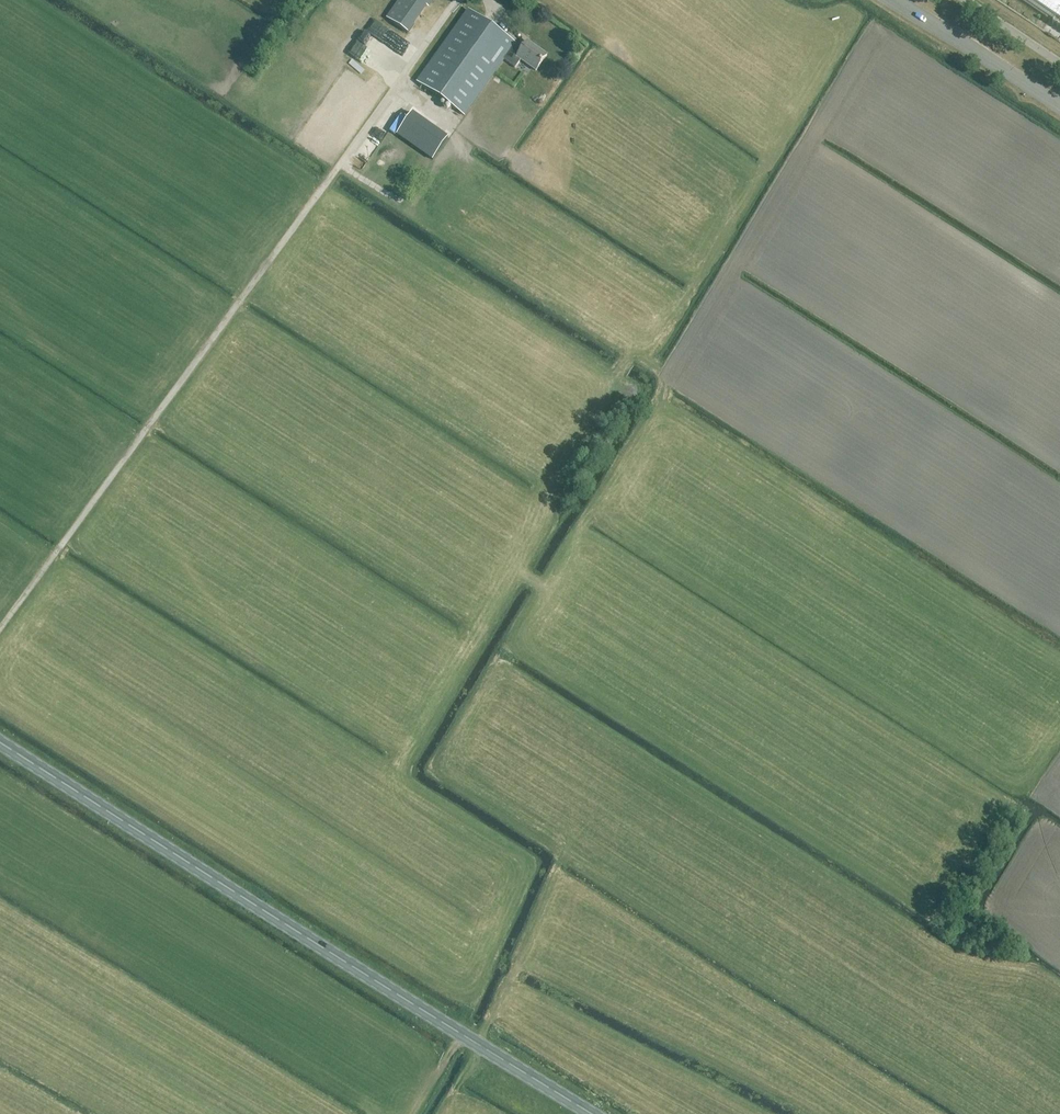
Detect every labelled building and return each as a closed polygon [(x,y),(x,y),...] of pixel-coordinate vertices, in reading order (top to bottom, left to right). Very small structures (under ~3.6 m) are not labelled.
[(431,0),(399,0),(386,19),(407,34),(431,0)] [(1059,24),(1059,0),(1025,0),(1059,24)] [(519,54),(511,49),(515,44),(468,11),(417,83),(464,116),(503,60),(515,69),(520,61),(536,71),(546,56),(527,42),(519,54)] [(395,136),(406,119),(401,115),(389,132),(395,136)]
